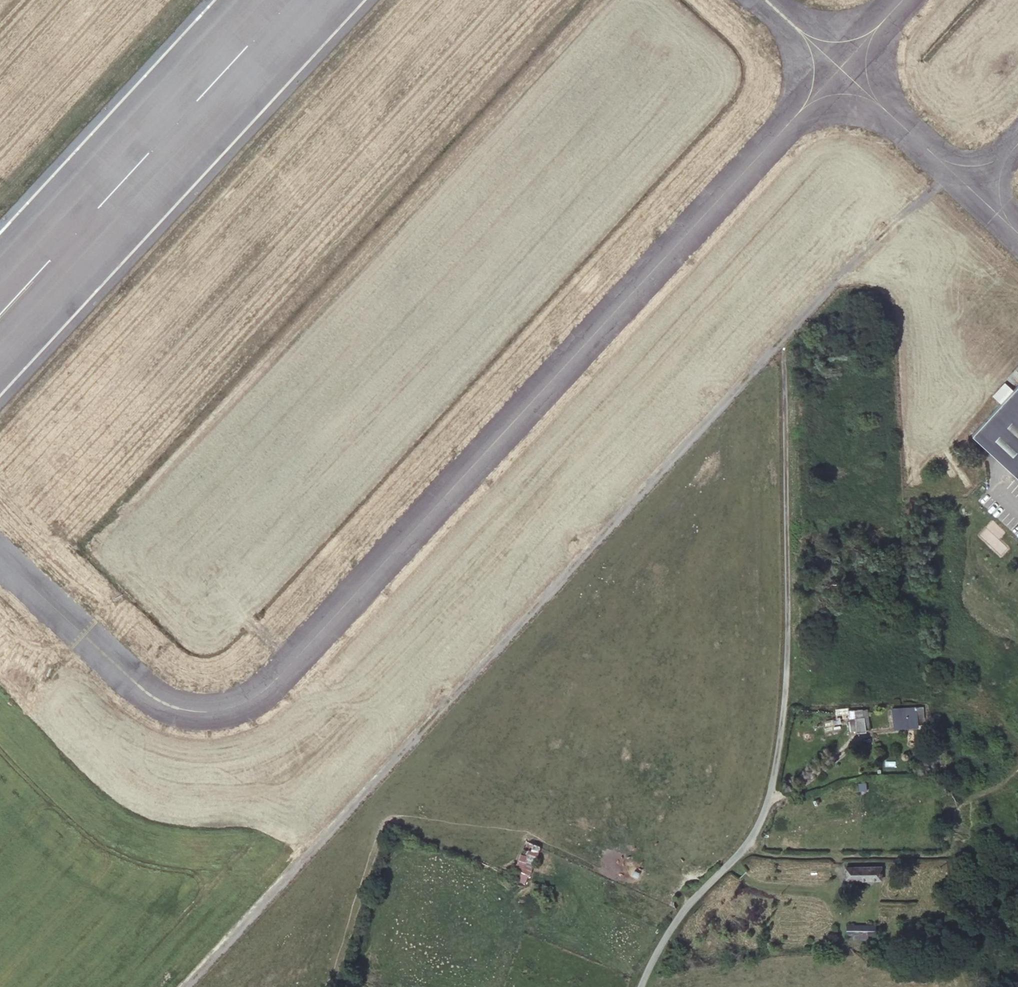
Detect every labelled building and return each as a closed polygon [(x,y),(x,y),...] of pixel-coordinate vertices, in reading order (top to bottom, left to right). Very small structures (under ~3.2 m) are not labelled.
[(971,435),(1017,478),(1017,384),(971,435)] [(923,707),(892,709),(894,728),(917,726),(917,725),(923,724),(923,707)] [(869,730),(867,711),(855,712),(855,719),(850,720),(850,732),(869,730)] [(529,874),(540,847),(525,841),(514,869),(529,874)] [(880,866),(845,868),(845,881),(880,880),(880,866)] [(867,936),(867,925),(846,925),(846,936),(853,936),(853,940),(867,940),(867,936)]
